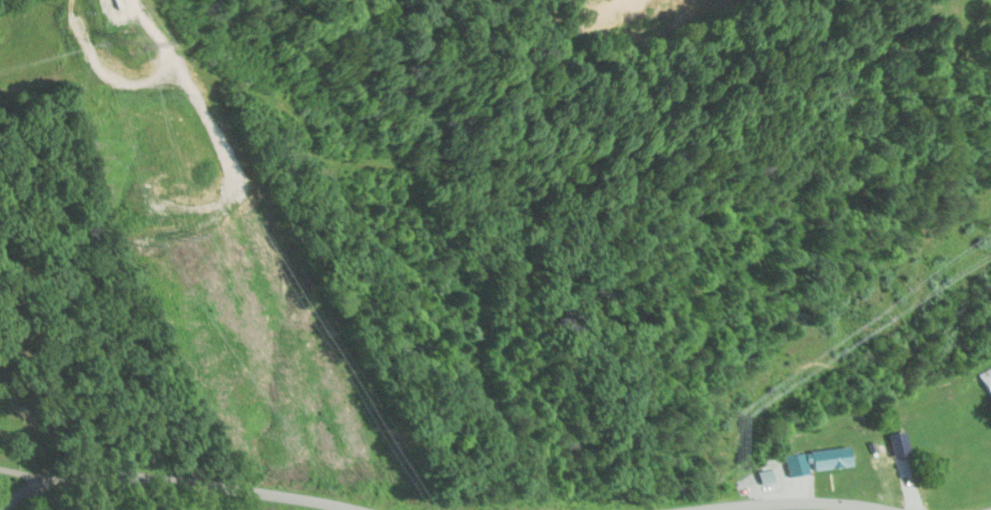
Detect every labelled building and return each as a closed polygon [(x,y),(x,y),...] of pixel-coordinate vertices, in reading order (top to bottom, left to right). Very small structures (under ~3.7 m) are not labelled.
[(856,468),(854,447),(792,455),(794,475),(856,468)] [(781,482),(779,471),(766,473),(768,484),(781,482)]
